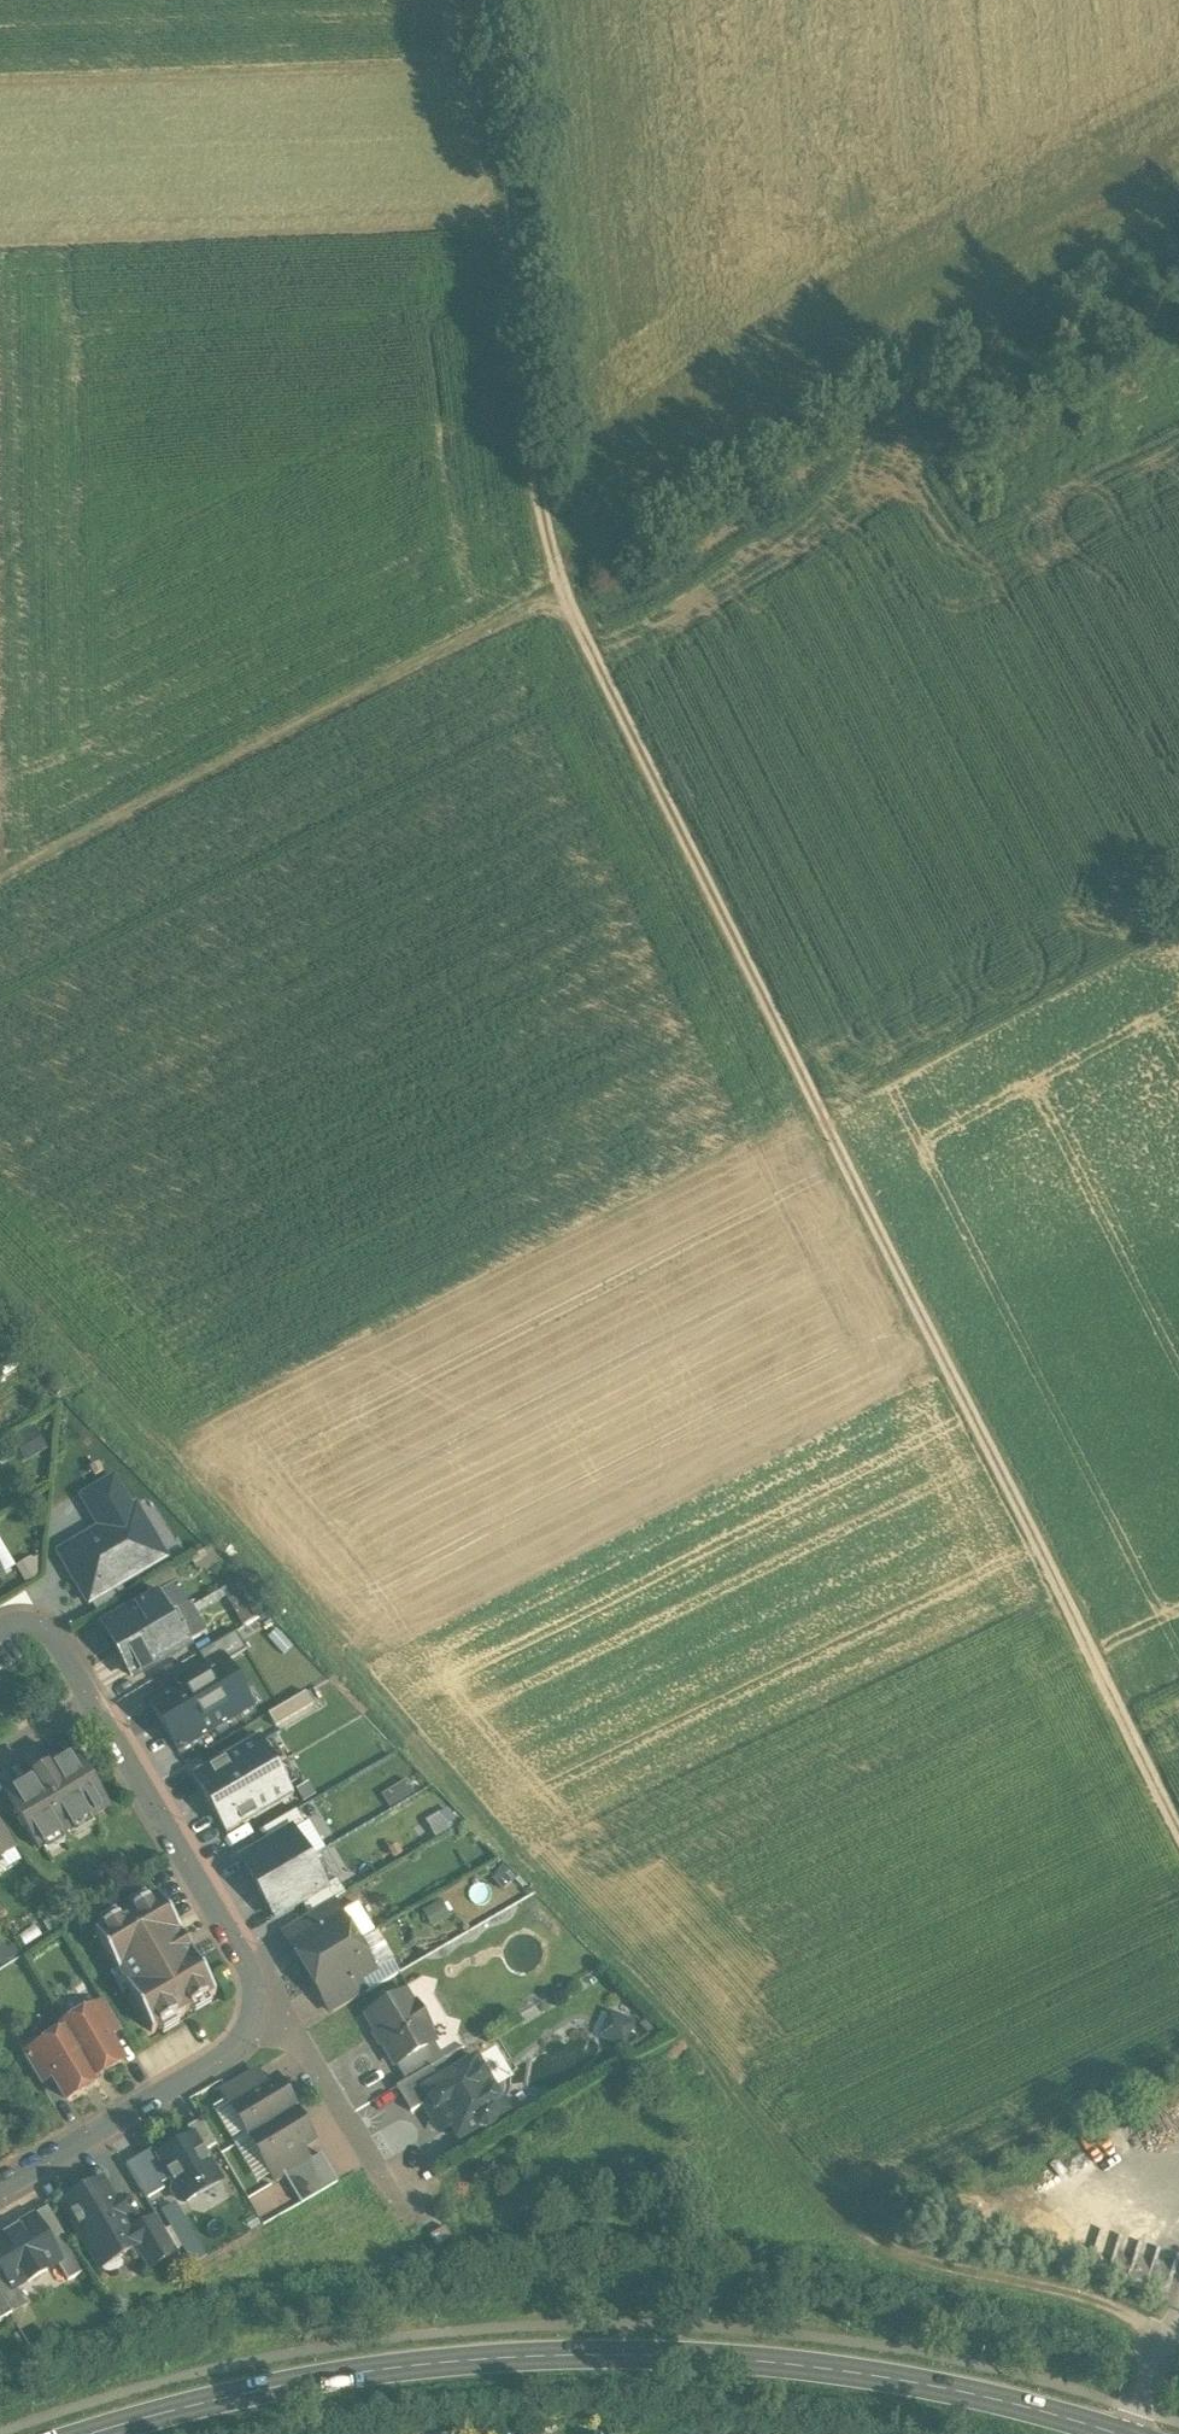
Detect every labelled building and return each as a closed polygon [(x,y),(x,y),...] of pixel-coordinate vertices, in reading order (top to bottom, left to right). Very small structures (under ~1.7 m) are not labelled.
[(85,1497),(103,1530),(132,1513),(114,1481),(85,1497)] [(120,1584),(165,1559),(137,1511),(132,1513),(103,1530),(62,1553),(89,1602),(90,1601),(120,1584)] [(226,1591),(248,1622),(260,1614),(238,1583),(226,1591)] [(128,1597),(120,1584),(90,1601),(97,1614),(128,1597)] [(158,1595),(103,1627),(118,1652),(173,1620),(158,1595)] [(173,1620),(118,1652),(132,1677),(187,1645),(173,1620)] [(291,1647),(277,1631),(267,1639),(282,1655),(291,1647)] [(198,1656),(205,1668),(222,1658),(226,1664),(246,1652),(236,1634),(198,1656)] [(177,1752),(252,1708),(226,1664),(222,1658),(205,1668),(147,1702),(177,1752)] [(268,1715),(275,1727),(312,1706),(305,1694),(268,1715)] [(226,1835),(293,1796),(258,1738),(192,1777),(226,1835)] [(75,1756),(48,1772),(47,1770),(34,1777),(36,1779),(7,1797),(39,1850),(106,1810),(75,1756)] [(313,1796),(307,1784),(293,1792),(299,1803),(313,1796)] [(259,1834),(266,1846),(291,1831),(304,1823),(297,1811),(259,1834)] [(0,1825),(0,1851),(12,1845),(0,1825)] [(242,1861),(259,1889),(308,1859),(291,1831),(266,1846),(242,1861)] [(15,1850),(12,1845),(0,1851),(0,1859),(15,1850)] [(326,1888),(308,1859),(259,1889),(276,1917),(299,1903),(326,1888)] [(326,1888),(299,1903),(308,1917),(317,1910),(345,1894),(337,1881),(326,1888)] [(158,1896),(94,1933),(152,2031),(215,1994),(158,1896)] [(308,1917),(284,1930),(292,1943),(325,1924),(317,1910),(308,1917)] [(292,1943),(291,1944),(307,1972),(357,1943),(341,1915),(325,1924),(292,1943)] [(357,1943),(307,1972),(324,2000),(325,2000),(358,1980),(374,1971),(357,1943)] [(358,1980),(325,2000),(333,2013),(366,1993),(358,1980)] [(418,2005),(413,2008),(405,1993),(392,2000),(382,1997),(379,2008),(367,2015),(396,2065),(397,2065),(434,2043),(434,2042),(425,2027),(429,2025),(418,2005)] [(121,2030),(105,2002),(92,2010),(108,2037),(121,2030)] [(92,2010),(62,2027),(65,2031),(94,2079),(94,2078),(123,2061),(108,2037),(92,2010)] [(601,2036),(625,2048),(637,2023),(613,2011),(601,2036)] [(65,2031),(36,2048),(53,2076),(67,2100),(97,2082),(94,2078),(94,2079),(65,2031)] [(434,2043),(397,2065),(406,2082),(430,2068),(444,2060),(434,2043)] [(36,2048),(24,2055),(40,2083),(53,2076),(36,2048)] [(437,2080),(416,2093),(423,2106),(430,2116),(436,2113),(445,2129),(451,2126),(459,2141),(478,2129),(485,2131),(494,2126),(496,2119),(498,2118),(483,2093),(492,2087),(475,2058),(437,2080)] [(430,2068),(406,2082),(396,2088),(411,2113),(423,2106),(416,2093),(437,2080),(430,2068)] [(255,2072),(222,2092),(231,2107),(264,2087),(264,2086),(255,2072)] [(264,2087),(231,2107),(249,2137),(295,2110),(276,2079),(264,2086),(264,2087)] [(295,2110),(249,2137),(267,2167),(300,2148),(301,2148),(313,2141),(295,2110)] [(215,2146),(201,2120),(187,2128),(192,2137),(193,2136),(203,2153),(215,2146)] [(192,2137),(158,2157),(174,2184),(172,2191),(177,2199),(187,2202),(195,2197),(197,2190),(218,2178),(203,2153),(193,2136),(192,2137)] [(300,2148),(267,2167),(276,2182),(285,2177),(309,2162),(301,2148),(300,2148)] [(309,2162),(285,2177),(301,2204),(339,2182),(322,2155),(309,2162)] [(120,2201),(115,2204),(101,2182),(93,2187),(88,2184),(84,2187),(84,2192),(79,2195),(75,2192),(71,2195),(71,2200),(62,2205),(95,2260),(115,2249),(119,2254),(124,2256),(135,2249),(139,2246),(131,2231),(122,2218),(127,2215),(120,2201)] [(155,2217),(131,2231),(139,2246),(135,2249),(148,2272),(177,2254),(155,2217)] [(34,2219),(0,2239),(0,2267),(2,2270),(12,2288),(15,2286),(25,2280),(27,2283),(47,2272),(45,2268),(56,2262),(59,2261),(48,2243),(34,2219)] [(85,2272),(63,2234),(48,2243),(59,2261),(56,2262),(68,2282),(85,2272)] [(2,2270),(0,2271),(0,2295),(12,2315),(26,2306),(15,2286),(12,2288),(2,2270)] [(11,2315),(0,2296),(0,2321),(11,2315)]
